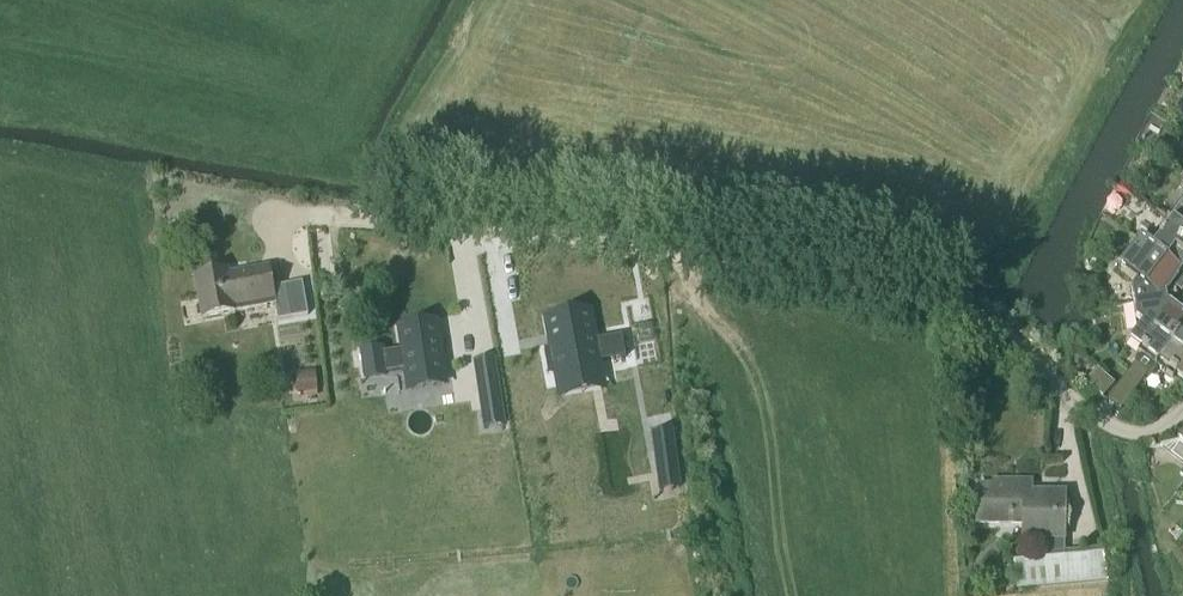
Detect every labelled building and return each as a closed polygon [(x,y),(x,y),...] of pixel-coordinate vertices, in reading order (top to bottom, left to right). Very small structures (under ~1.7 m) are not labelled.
[(1167,218),(1182,231),(1182,198),(1167,218)] [(1167,218),(1154,236),(1158,239),(1152,248),(1138,238),(1137,239),(1170,264),(1182,274),(1182,231),(1167,218)] [(1182,291),(1182,274),(1170,264),(1137,239),(1124,256),(1129,260),(1121,270),(1137,282),(1132,289),(1134,305),(1166,301),(1165,296),(1172,287),(1181,294),(1182,291)] [(302,283),(272,288),(269,268),(229,275),(228,271),(195,276),(203,318),(235,312),(234,308),(274,301),(278,321),(308,316),(302,283)] [(1130,340),(1141,349),(1138,353),(1156,367),(1182,330),(1182,304),(1176,313),(1166,305),(1166,301),(1134,305),(1136,320),(1142,324),(1130,340)] [(597,363),(626,358),(622,336),(593,341),(588,313),(548,320),(553,349),(544,350),(548,372),(557,371),(562,396),(602,389),(597,363)] [(382,350),(362,353),(366,379),(386,376),(385,373),(406,370),(408,389),(445,384),(436,324),(400,329),(403,350),(382,353),(382,350)] [(1156,367),(1173,380),(1176,376),(1182,381),(1182,330),(1156,367)] [(495,359),(474,362),(481,410),(502,407),(495,359)] [(1102,396),(1114,382),(1096,368),(1085,382),(1102,396)] [(1120,411),(1144,379),(1132,370),(1108,402),(1120,411)] [(298,394),(317,391),(315,371),(295,373),(298,394)] [(678,470),(673,432),(653,435),(659,473),(678,470)] [(1063,554),(1063,538),(1064,496),(1031,495),(1030,483),(994,483),(994,489),(978,489),(978,524),(1023,525),(1023,538),(1039,538),(1038,556),(1015,557),(1018,589),(1106,582),(1104,550),(1063,554)]
